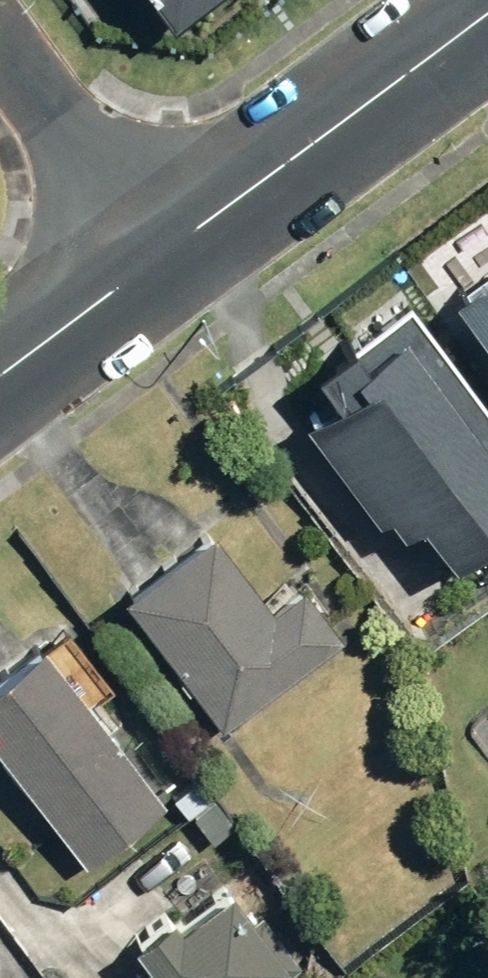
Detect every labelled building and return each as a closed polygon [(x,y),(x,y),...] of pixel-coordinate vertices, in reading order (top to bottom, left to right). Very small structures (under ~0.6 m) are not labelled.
[(177,35),(225,0),(152,0),(177,35)] [(451,304),(487,352),(487,276),(451,304)] [(416,333),(365,370),(356,358),(318,386),(341,418),(317,436),(405,554),(425,539),(454,577),(487,552),(487,429),(416,333)] [(225,520),(136,581),(229,717),(347,637),(308,580),(279,599),(225,520)] [(93,856),(174,799),(54,630),(0,669),(0,725),(93,856)] [(303,960),(240,869),(149,932),(164,954),(129,977),(276,977),(303,960)]
